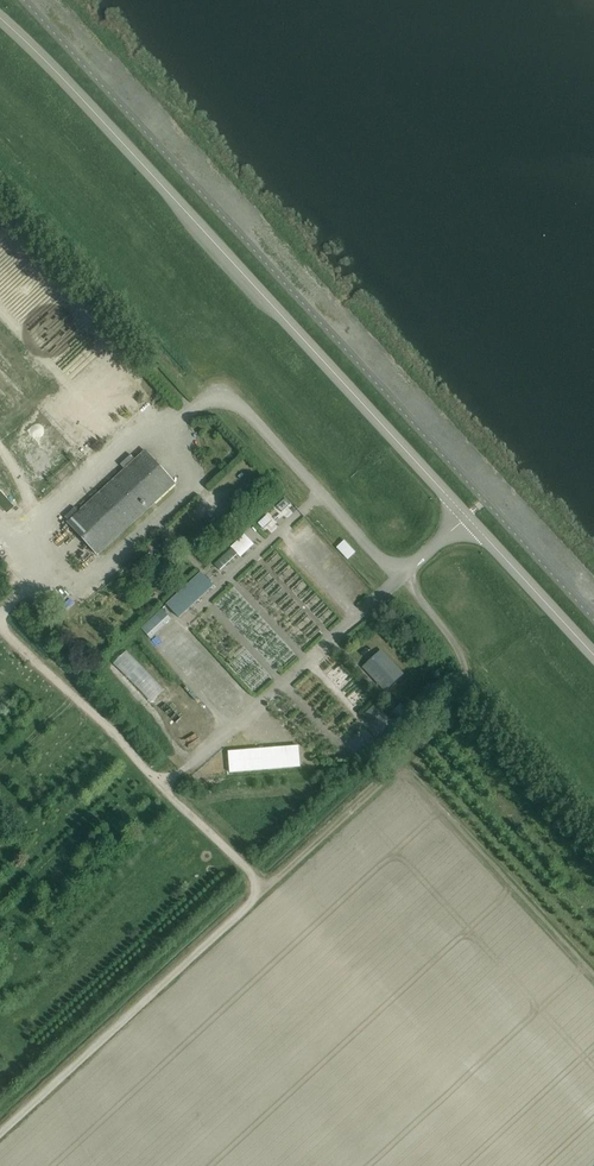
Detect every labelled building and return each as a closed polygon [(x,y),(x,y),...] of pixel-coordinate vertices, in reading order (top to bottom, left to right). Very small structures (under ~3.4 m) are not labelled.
[(97,555),(175,483),(145,451),(67,523),(97,555)] [(0,477),(0,501),(12,490),(0,477)] [(220,569),(239,552),(231,544),(212,561),(220,569)] [(166,605),(178,619),(212,588),(200,574),(166,605)] [(138,627),(149,639),(172,618),(162,606),(138,627)] [(174,640),(178,647),(175,649),(183,664),(197,656),(185,634),(174,640)] [(382,691),(403,672),(380,647),(360,666),(382,691)] [(396,721),(405,712),(397,703),(388,712),(396,721)]
